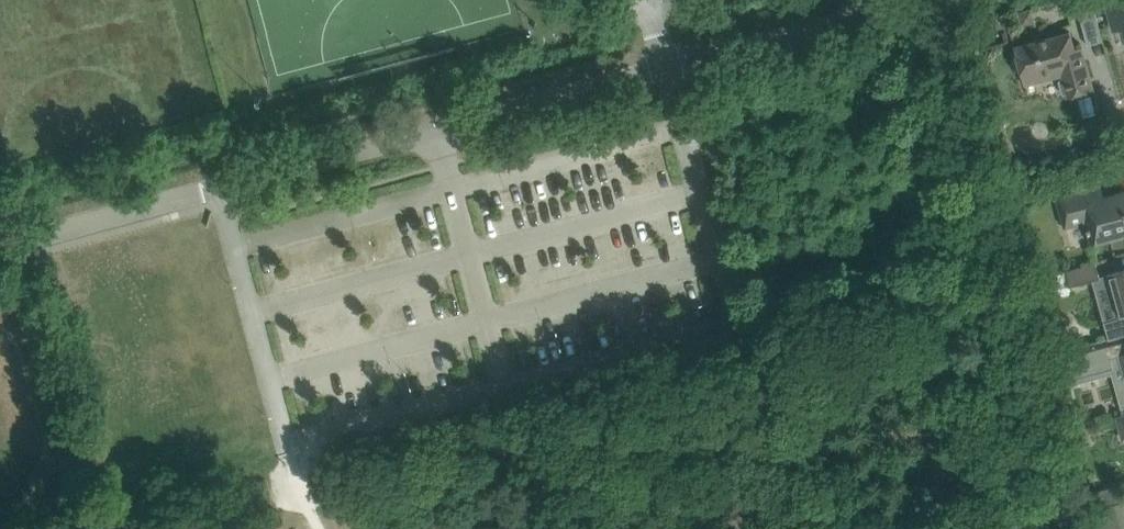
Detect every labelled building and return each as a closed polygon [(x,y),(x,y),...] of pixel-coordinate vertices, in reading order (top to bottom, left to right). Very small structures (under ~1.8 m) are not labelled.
[(1097,17),(1092,0),(1064,0),(1068,14),(1078,12),(1081,22),(1097,17)] [(1113,26),(1122,23),(1123,31),(1123,0),(1106,0),(1113,26)] [(1082,46),(1074,48),(1070,31),(1014,47),(1016,54),(1013,58),(1016,71),(1022,74),(1025,85),(1062,75),(1063,76),(1058,81),(1062,94),(1068,96),(1068,97),(1094,90),(1082,46)] [(1103,198),(1099,183),(1057,195),(1065,225),(1085,220),(1091,242),(1123,233),(1123,192),(1103,198)] [(1071,286),(1100,278),(1096,263),(1067,271),(1071,286)] [(1103,322),(1108,340),(1123,336),(1123,270),(1108,274),(1108,275),(1120,318),(1103,322)] [(1108,340),(1065,352),(1074,383),(1111,373),(1123,370),(1123,372),(1123,336),(1108,340)] [(1116,485),(1091,492),(1095,506),(1120,500),(1116,485)] [(1123,519),(1123,508),(1122,502),(1099,508),(1104,525),(1123,519)]
